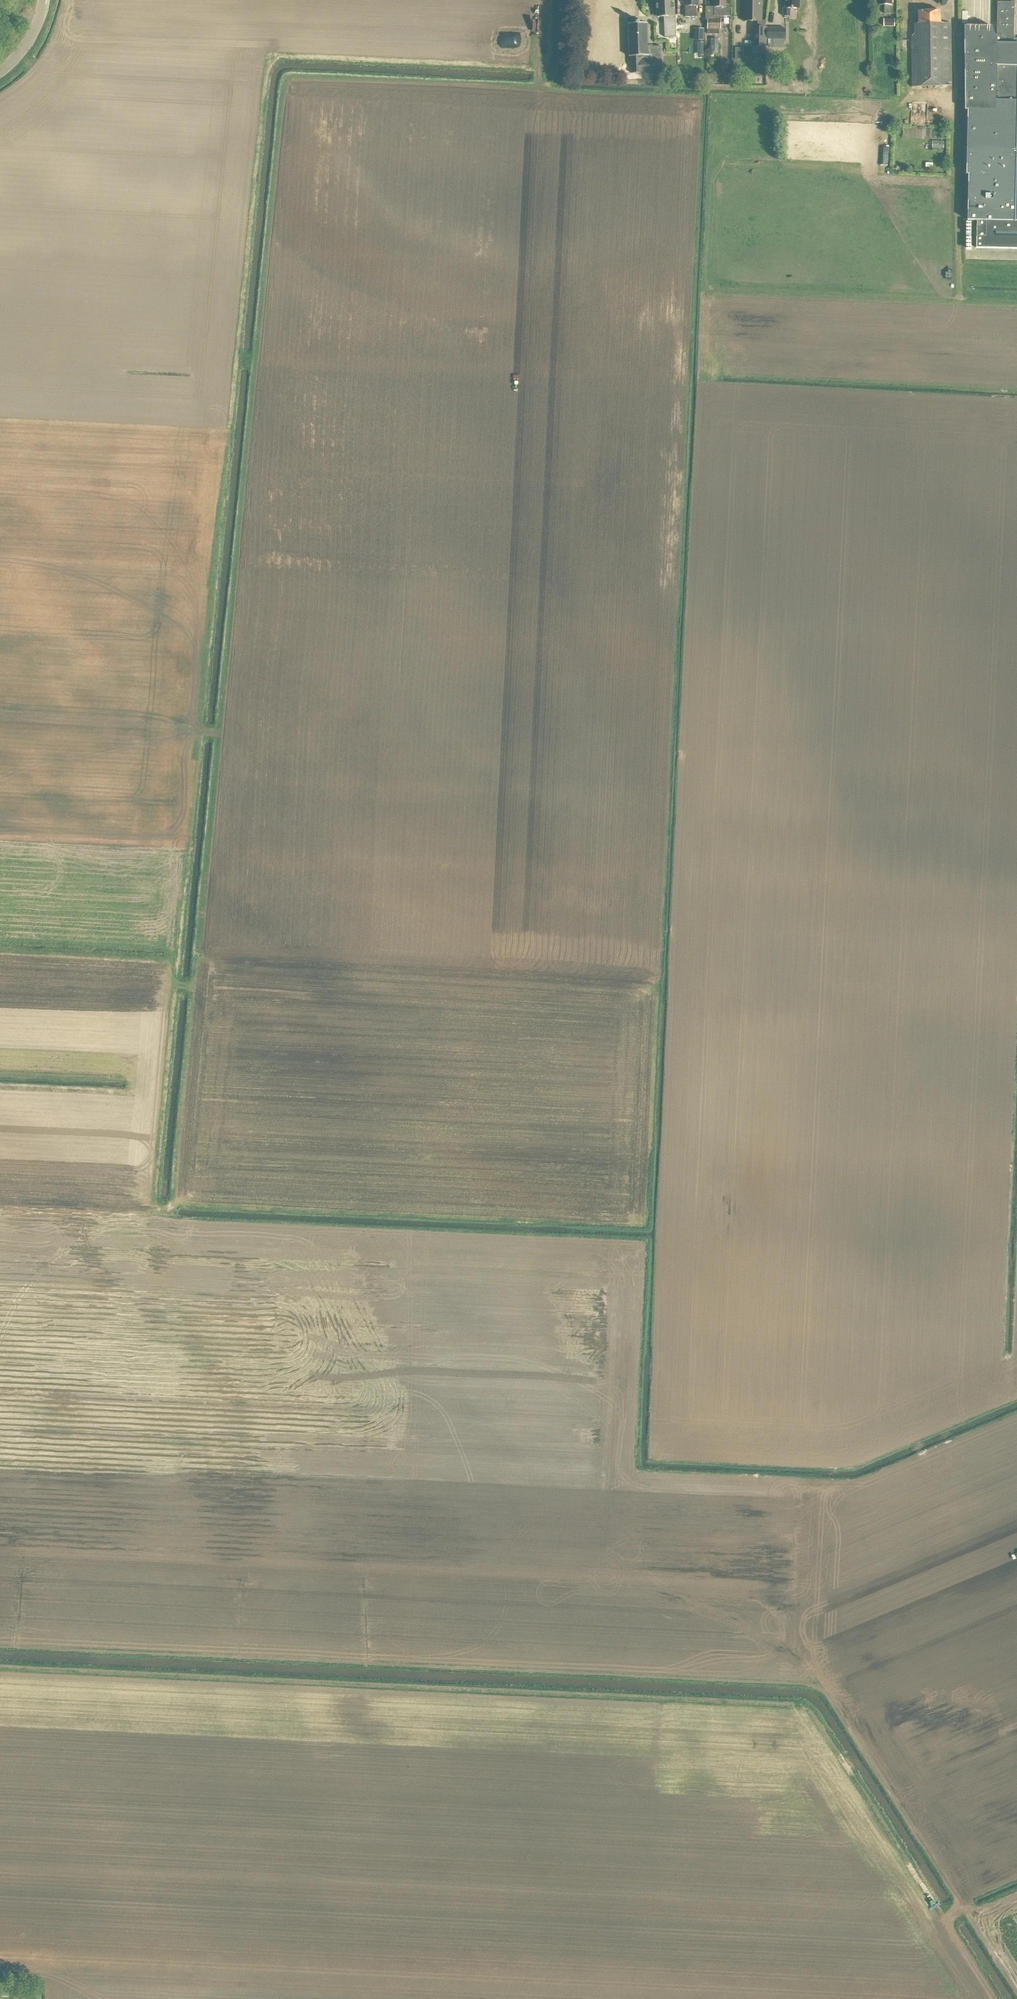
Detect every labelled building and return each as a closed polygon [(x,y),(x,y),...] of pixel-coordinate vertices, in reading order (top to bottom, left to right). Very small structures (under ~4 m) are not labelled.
[(657,17),(661,17),(661,19),(657,19),(658,32),(677,31),(676,17),(673,17),(673,16),(672,0),(656,0),(657,17)] [(685,12),(685,17),(696,18),(696,7),(698,7),(698,0),(685,0),(685,12)] [(708,29),(721,29),(721,17),(730,17),(731,6),(726,6),(726,0),(714,0),(714,7),(714,19),(708,19),(708,29)] [(745,21),(763,21),(763,0),(745,0),(745,21)] [(783,17),(789,17),(789,9),(799,9),(799,0),(786,0),(786,9),(783,9),(783,17)] [(885,6),(885,14),(891,14),(891,5),(892,5),(892,0),(879,0),(879,5),(885,6)] [(1014,40),(1015,17),(1015,12),(1015,3),(998,2),(997,36),(993,36),(993,27),(967,26),(966,109),(968,109),(967,174),(969,174),(968,220),(977,220),(977,248),(1016,249),(1016,40),(1014,40)] [(913,35),(913,43),(912,43),(912,88),(951,87),(950,24),(941,24),(941,12),(919,12),(919,24),(915,24),(915,35),(913,35)] [(642,73),(662,73),(661,60),(661,47),(648,47),(648,24),(641,24),(641,20),(634,20),(635,24),(627,24),(628,57),(631,57),(631,74),(642,74),(642,73)] [(766,47),(766,28),(752,28),(752,47),(766,47)] [(694,29),(694,41),(704,41),(704,29),(694,29)] [(785,29),(767,29),(767,40),(785,40),(785,29)] [(903,184),(903,176),(891,176),(891,184),(903,184)]
